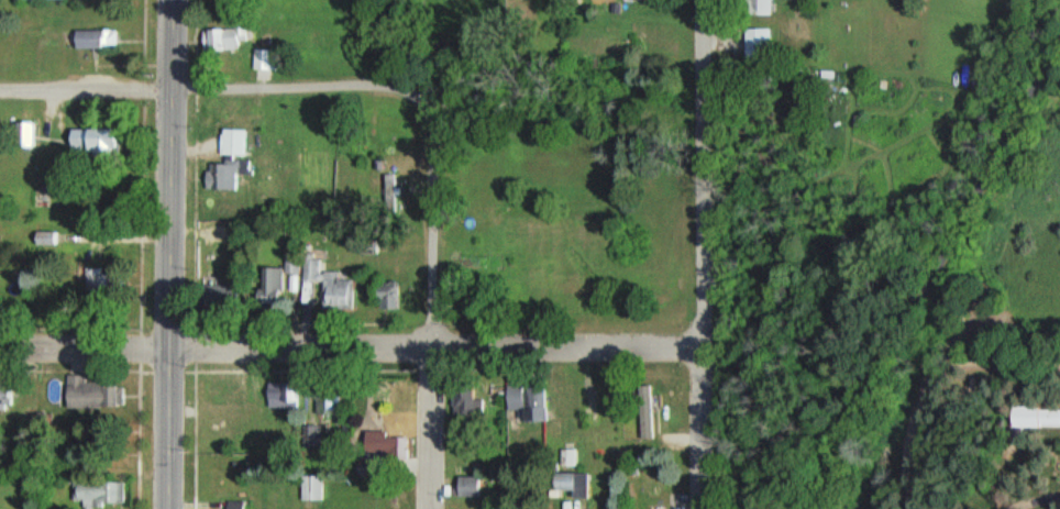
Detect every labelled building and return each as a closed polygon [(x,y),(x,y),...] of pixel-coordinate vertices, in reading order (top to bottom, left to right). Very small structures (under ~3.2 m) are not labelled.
[(769,0),(744,0),(744,16),(769,16),(769,0)] [(240,50),(240,29),(200,29),(200,50),(240,50)] [(114,30),(72,30),(72,47),(114,47),(114,30)] [(743,30),(743,63),(769,63),(769,30),(743,30)] [(34,145),(34,123),(13,123),(13,146),(34,145)] [(65,129),(65,151),(112,151),(112,129),(65,129)] [(241,155),(241,130),(218,130),(218,155),(241,155)] [(238,190),(238,175),(252,175),(253,161),(222,159),(222,164),(206,164),(205,189),(238,190)] [(395,175),(384,175),(384,205),(395,205),(395,175)] [(321,309),(354,310),(355,279),(345,279),(345,273),(320,272),(321,260),(303,260),(302,281),(322,281),(321,309)] [(103,284),(102,268),(85,269),(86,285),(103,284)] [(259,308),(283,308),(283,268),(259,268),(259,308)] [(124,407),(123,383),(62,384),(63,408),(124,407)] [(266,383),(266,407),(298,408),(298,383),(266,383)] [(651,439),(651,387),(637,387),(637,439),(651,439)] [(520,409),(520,422),(548,420),(547,388),(505,389),(505,410),(520,409)] [(475,400),(469,402),(466,392),(451,398),(458,417),(478,410),(475,400)] [(341,414),(339,402),(319,404),(320,416),(341,414)] [(1059,427),(1059,407),(1011,407),(1011,427),(1059,427)] [(321,500),(321,475),(300,475),(300,500),(321,500)] [(479,496),(479,476),(455,476),(455,496),(479,496)] [(567,476),(550,477),(551,491),(568,489),(567,476)] [(72,483),(72,505),(122,505),(122,483),(72,483)]
